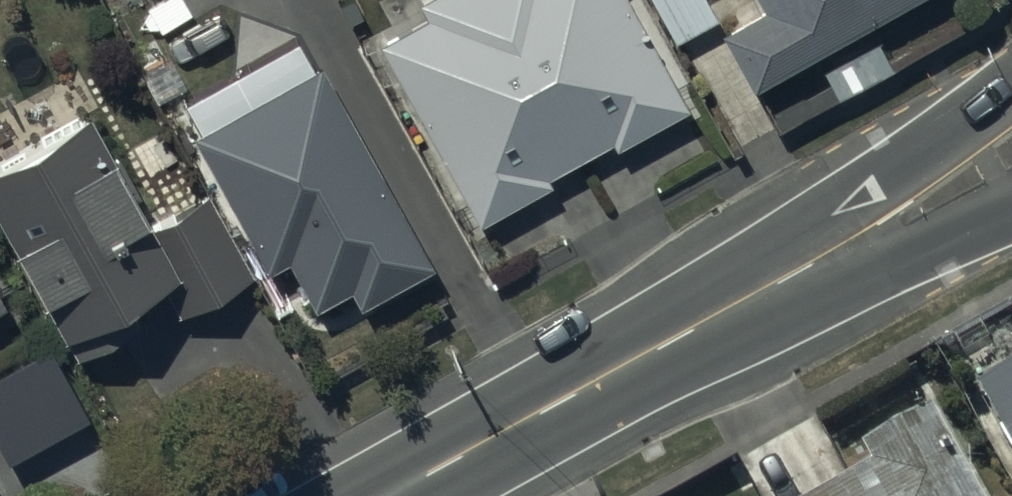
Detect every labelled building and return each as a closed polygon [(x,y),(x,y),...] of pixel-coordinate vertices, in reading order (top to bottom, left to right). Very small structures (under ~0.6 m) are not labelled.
[(387,43),(482,214),(548,178),(541,167),(573,149),(490,0),(425,0),(434,17),(387,43)] [(624,0),(490,0),(573,149),(612,128),(619,139),(682,105),(624,0)] [(680,45),(719,24),(706,0),(655,0),(680,45)] [(773,15),(731,40),(759,89),(914,0),(764,0),(773,15)] [(420,259),(316,67),(194,133),(265,262),(288,250),(311,292),(349,272),(360,291),(420,259)] [(95,119),(0,174),(0,219),(82,365),(144,331),(137,316),(171,297),(183,290),(154,233),(95,119)] [(205,204),(154,233),(183,290),(171,297),(184,322),(250,289),(205,204)] [(49,345),(0,373),(0,442),(10,460),(89,418),(49,345)] [(987,404),(1011,449),(1011,390),(987,404)] [(943,420),(870,459),(881,479),(850,495),(984,495),(943,420)]
